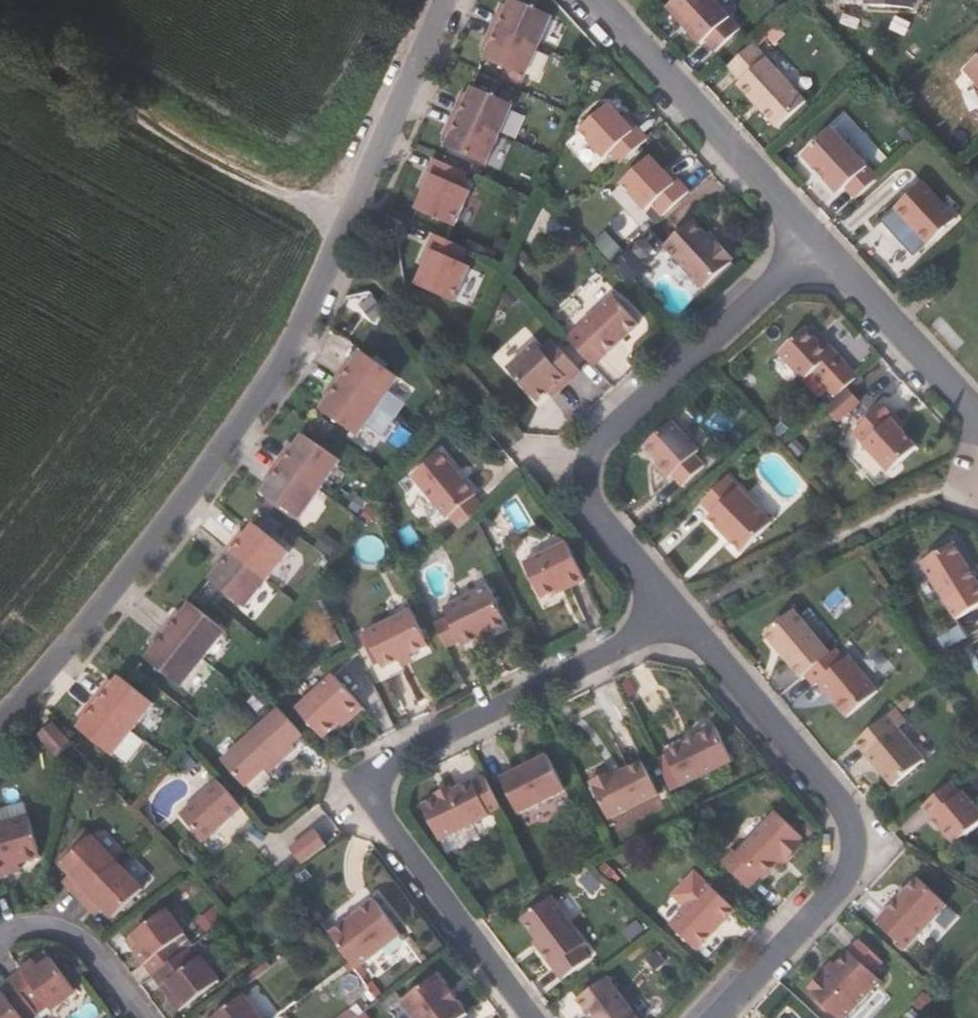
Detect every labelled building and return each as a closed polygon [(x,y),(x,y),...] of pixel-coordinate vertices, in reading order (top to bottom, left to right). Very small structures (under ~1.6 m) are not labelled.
[(498,11),(491,26),(536,45),(550,15),(517,0),(510,0),(508,5),(504,14),(498,11)] [(714,56),(720,50),(739,31),(710,0),(676,0),(675,1),(666,10),(700,48),(704,45),(714,56)] [(866,6),(907,8),(907,0),(866,0),(866,6)] [(508,5),(502,2),(498,11),(504,14),(508,5)] [(522,76),(536,45),(491,26),(485,39),(492,42),(488,50),(484,59),(522,76)] [(485,39),(482,47),(488,50),(492,42),(485,39)] [(776,129),(785,121),(804,102),(751,44),(731,62),(726,67),(739,82),(736,85),(776,129)] [(966,70),(977,83),(977,59),(966,70)] [(464,104),(457,100),(451,113),(497,133),(510,104),(472,87),(469,93),(464,104)] [(469,93),(462,89),(457,100),(464,104),(469,93)] [(581,127),(618,167),(649,139),(612,99),(581,127)] [(444,149),(482,166),(497,133),(451,113),(445,128),(452,131),(448,140),(444,149)] [(445,128),(441,137),(448,140),(452,131),(445,128)] [(833,130),(812,150),(805,156),(817,170),(820,167),(829,177),(826,180),(838,193),(844,188),(855,200),(877,179),(841,139),(833,130)] [(669,180),(658,169),(644,155),(615,182),(640,209),(642,207),(643,205),(646,203),(658,215),(685,189),(673,177),(669,180)] [(469,193),(460,187),(466,173),(433,159),(426,174),(431,176),(424,191),(415,211),(453,229),(469,193)] [(673,177),(662,165),(658,169),(669,180),(673,177)] [(817,170),(826,180),(829,177),(820,167),(817,170)] [(426,174),(419,189),(424,191),(431,176),(426,174)] [(925,248),(954,221),(920,185),(891,211),(925,248)] [(729,255),(715,239),(712,242),(689,217),(662,242),(699,284),(726,259),(729,255)] [(459,266),(466,250),(432,235),(426,250),(430,252),(423,268),(415,285),(452,304),(468,270),(459,266)] [(426,250),(418,266),(423,268),(430,252),(426,250)] [(924,306),(932,298),(920,286),(912,294),(924,306)] [(591,367),(640,322),(616,293),(565,339),(591,367)] [(842,363),(831,350),(826,354),(803,328),(775,352),(800,380),(809,371),(819,382),(842,363)] [(535,402),(544,394),(573,367),(550,342),(538,353),(531,345),(505,369),(535,402)] [(349,370),(343,366),(334,378),(377,408),(399,378),(362,351),(355,361),(349,370)] [(355,361),(349,356),(343,366),(349,370),(355,361)] [(549,399),(578,372),(573,367),(544,394),(549,399)] [(319,413),(356,439),(377,408),(334,378),(326,389),(332,394),(326,403),(319,413)] [(326,389),(320,398),(326,403),(332,394),(326,389)] [(824,410),(837,424),(858,404),(845,390),(824,410)] [(890,416),(893,413),(883,401),(851,430),(887,470),(915,444),(890,416)] [(665,480),(695,452),(669,423),(639,451),(665,480)] [(290,453),(284,449),(276,461),(319,491),(339,462),(303,436),(296,446),(290,453)] [(296,446),(290,441),(284,449),(290,453),(296,446)] [(262,494),(298,520),(319,491),(276,461),(267,473),(273,478),(267,487),(262,494)] [(415,487),(444,521),(473,497),(443,463),(415,487)] [(267,473),(260,482),(267,487),(273,478),(267,473)] [(704,517),(738,554),(770,524),(727,477),(699,502),(709,513),(704,517)] [(245,537),(239,544),(234,540),(225,550),(265,582),(287,554),(254,526),(245,537)] [(245,537),(240,532),(234,540),(239,544),(245,537)] [(574,584),(583,581),(565,543),(521,565),(538,599),(565,585),(567,589),(570,587),(574,584)] [(918,562),(943,602),(974,583),(949,543),(918,562)] [(208,582),(243,610),(265,582),(225,550),(215,562),(220,566),(214,574),(208,582)] [(215,562),(209,570),(214,574),(220,566),(215,562)] [(456,642),(458,647),(503,626),(484,587),(440,610),(445,619),(456,642)] [(175,622),(169,617),(161,628),(202,661),(224,634),(189,605),(182,614),(175,622)] [(182,614),(176,609),(169,617),(175,622),(182,614)] [(788,610),(760,633),(797,677),(802,673),(825,653),(788,610)] [(361,634),(378,670),(425,647),(408,611),(361,634)] [(431,625),(443,648),(456,642),(445,619),(431,625)] [(150,653),(145,659),(180,689),(202,661),(161,628),(151,641),(156,645),(150,653)] [(151,641),(144,649),(150,653),(156,645),(151,641)] [(843,659),(833,647),(825,653),(802,673),(812,685),(816,681),(845,715),(876,690),(847,655),(843,659)] [(320,739),(357,706),(330,677),(294,710),(320,739)] [(113,686),(107,693),(102,689),(92,700),(131,732),(153,706),(119,678),(113,686)] [(113,686),(107,682),(102,689),(107,693),(113,686)] [(110,758),(131,732),(92,700),(82,712),(87,716),(81,724),(77,729),(110,758)] [(293,750),(289,746),(301,736),(276,709),(219,762),(243,789),(262,771),(268,766),(272,770),(293,750)] [(921,760),(895,727),(901,723),(890,709),(852,741),(888,786),(921,760)] [(82,712),(76,720),(81,724),(87,716),(82,712)] [(55,759),(70,746),(50,723),(36,735),(55,759)] [(665,757),(678,785),(726,763),(710,729),(690,738),(693,744),(665,757)] [(662,751),(665,757),(693,744),(690,738),(662,751)] [(499,780),(516,816),(563,793),(545,757),(499,780)] [(588,782),(608,821),(656,797),(640,764),(619,775),(611,779),(607,772),(588,782)] [(262,771),(266,775),(272,770),(268,766),(262,771)] [(619,775),(615,768),(607,772),(611,779),(619,775)] [(203,843),(239,809),(214,782),(178,817),(203,843)] [(422,808),(439,841),(487,817),(471,784),(449,794),(436,801),(422,808)] [(957,792),(953,795),(945,784),(918,807),(949,844),(977,821),(977,818),(957,792)] [(446,788),(433,795),(436,801),(449,794),(446,788)] [(25,861),(45,854),(32,814),(0,824),(0,876),(15,872),(13,864),(25,861)] [(801,849),(797,844),(801,840),(773,814),(735,855),(730,851),(719,863),(747,889),(757,878),(761,882),(776,866),(784,857),(789,862),(801,849)] [(313,828),(289,847),(301,863),(326,845),(313,828)] [(73,881),(68,886),(78,896),(117,860),(91,833),(62,860),(70,869),(66,873),(73,881)] [(776,866),(780,871),(789,862),(784,857),(776,866)] [(113,916),(143,888),(117,860),(78,896),(87,906),(92,902),(99,910),(104,905),(113,916)] [(15,872),(27,868),(25,861),(13,864),(15,872)] [(66,873),(61,878),(68,886),(73,881),(66,873)] [(876,924),(904,949),(944,906),(913,877),(875,920),(876,924)] [(695,950),(733,911),(708,887),(670,926),(695,950)] [(579,949),(583,945),(545,893),(516,915),(529,934),(534,941),(531,943),(560,981),(588,960),(579,949)] [(351,968),(397,933),(370,898),(324,932),(346,961),(351,968)] [(87,906),(95,914),(99,910),(92,902),(87,906)] [(141,946),(135,951),(153,973),(159,968),(182,950),(174,938),(183,930),(165,907),(131,933),(141,946)] [(131,933),(125,938),(135,951),(141,946),(131,933)] [(529,934),(526,936),(531,943),(534,941),(529,934)] [(885,965),(862,943),(829,979),(826,975),(812,990),(816,994),(814,996),(838,1017),(854,1017),(886,984),(877,975),(885,965)] [(197,956),(188,945),(182,950),(159,968),(177,991),(171,997),(181,1010),(221,978),(201,953),(197,956)] [(52,958),(46,951),(34,960),(39,967),(52,958)] [(39,967),(34,960),(11,978),(16,986),(33,1007),(45,998),(54,1010),(78,991),(52,958),(39,967)] [(153,973),(171,997),(177,991),(159,968),(153,973)] [(11,978),(0,987),(0,998),(16,986),(11,978)] [(466,1017),(454,1002),(451,1005),(443,994),(446,992),(435,978),(400,1005),(410,1017),(465,1017),(466,1017)] [(588,1017),(635,1017),(606,979),(576,1001),(588,1017)] [(33,1007),(16,986),(0,998),(0,1017),(32,1017),(38,1013),(33,1007)] [(443,994),(451,1005),(454,1002),(446,992),(443,994)] [(213,1017),(264,1017),(244,993),(212,1017),(213,1017)]
